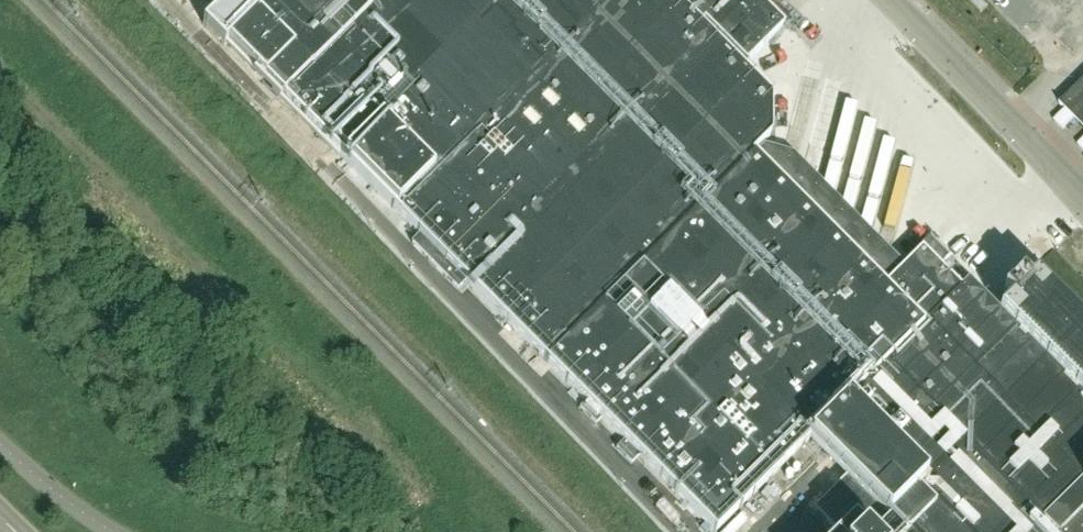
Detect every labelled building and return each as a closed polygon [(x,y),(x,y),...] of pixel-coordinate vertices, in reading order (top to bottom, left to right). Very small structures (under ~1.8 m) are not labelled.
[(1035,276),(1029,282),(1021,274),(1003,291),(1011,299),(998,312),(968,281),(966,283),(967,283),(961,289),(941,268),(952,257),(930,236),(917,249),(919,251),(901,269),(891,267),(893,260),(871,254),(875,241),(853,235),(856,222),(834,216),(838,204),(816,198),(819,185),(797,179),(801,166),(756,154),(755,156),(753,154),(772,136),(772,98),(700,26),(703,22),(745,65),(784,26),(758,0),(681,0),(694,12),(690,16),(674,0),(380,0),(283,98),(417,231),(417,232),(437,253),(429,261),(458,290),(466,282),(624,441),(616,449),(631,464),(639,456),(715,531),(716,531),(809,441),(878,510),(878,512),(854,512),(854,531),(1082,531),(1082,324),(1035,276)]
